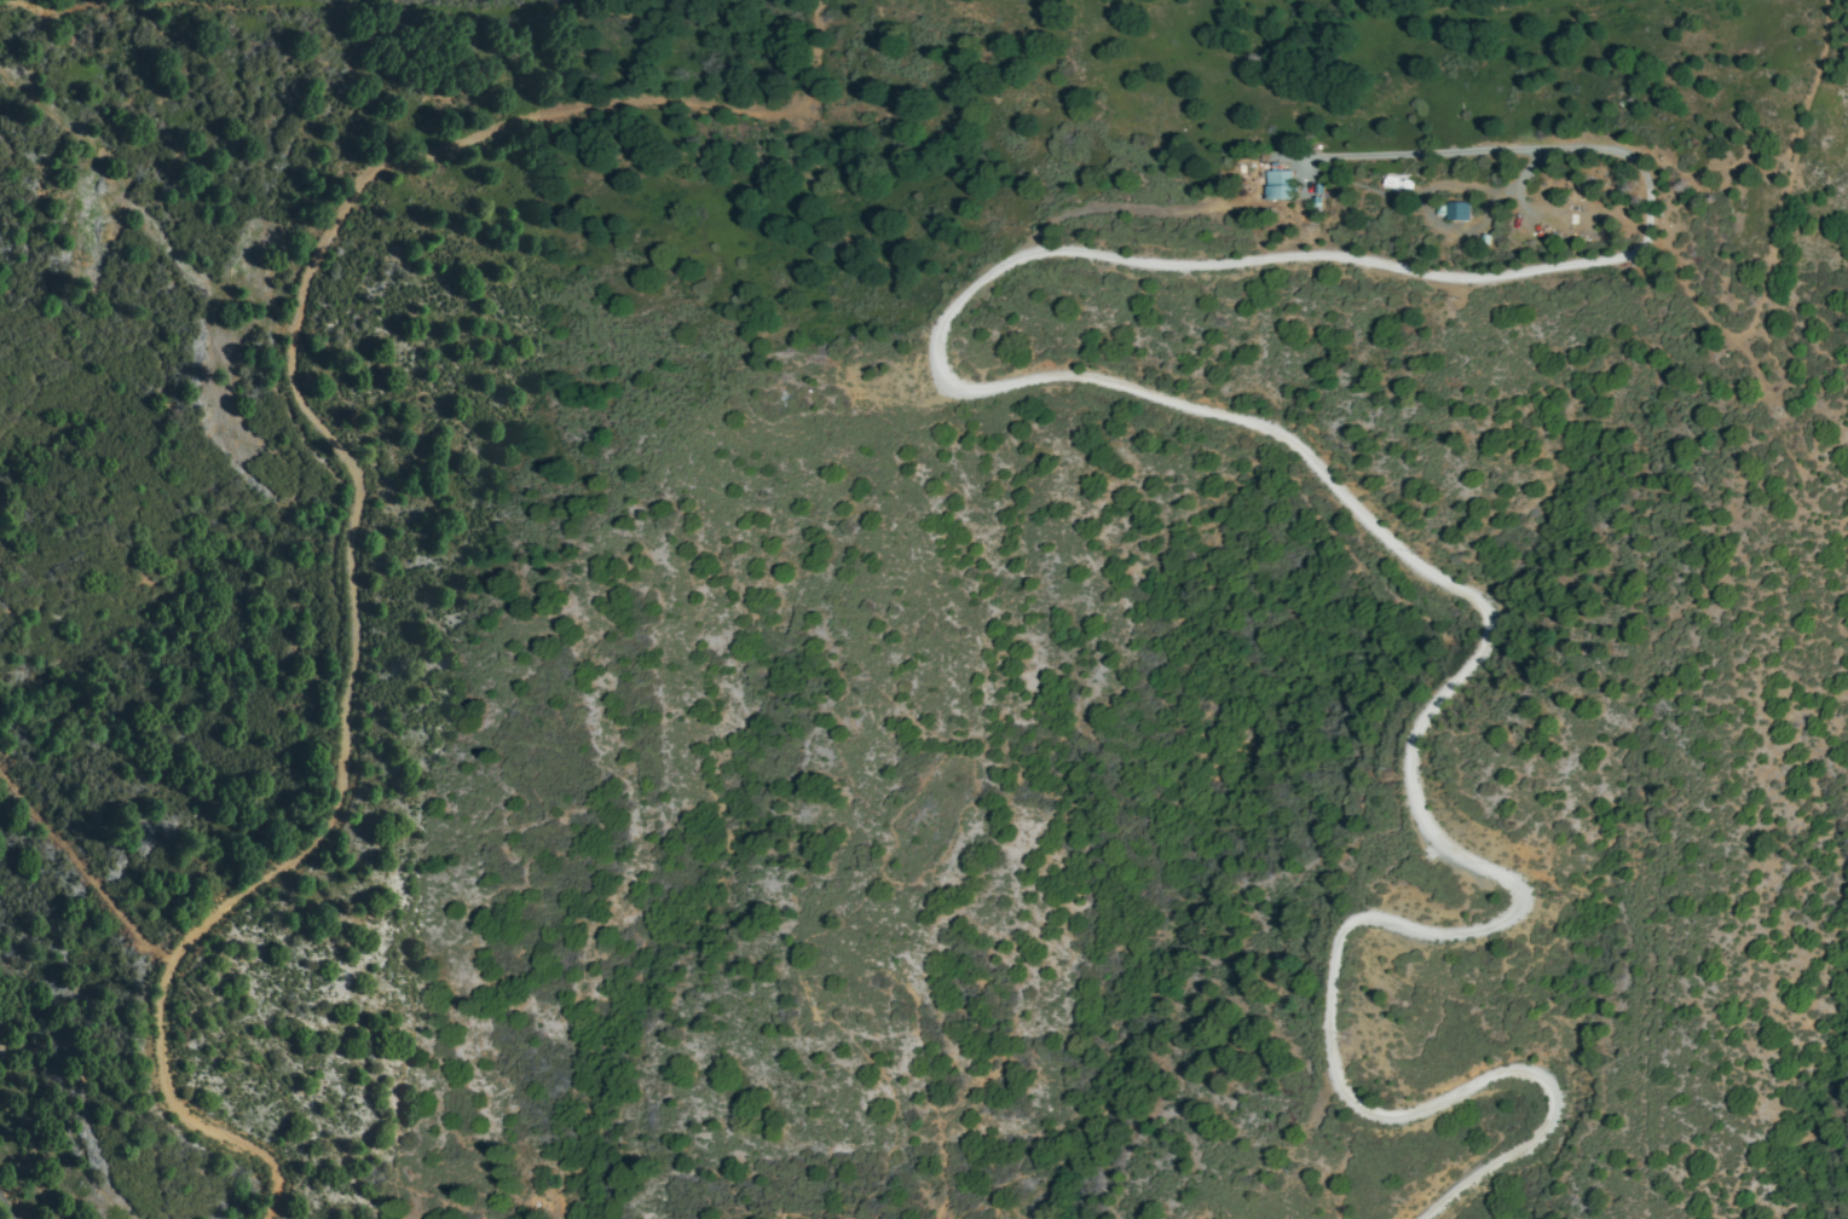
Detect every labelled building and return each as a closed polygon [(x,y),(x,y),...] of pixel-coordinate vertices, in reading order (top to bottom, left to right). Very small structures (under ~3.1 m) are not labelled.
[(1295,171),(1295,197),(1265,197),(1266,169),(1295,171)] [(1387,187),(1388,178),(1419,180),(1419,190),(1387,187)] [(1317,184),(1329,185),(1327,208),(1315,207),(1317,184)] [(1477,202),(1477,224),(1453,223),(1453,216),(1445,216),(1445,214),(1442,214),(1442,210),(1446,210),(1446,204),(1453,206),(1453,201),(1477,202)] [(1582,239),(1611,239),(1611,231),(1582,231),(1582,239)] [(1489,235),(1498,235),(1498,247),(1489,247),(1489,235)]
